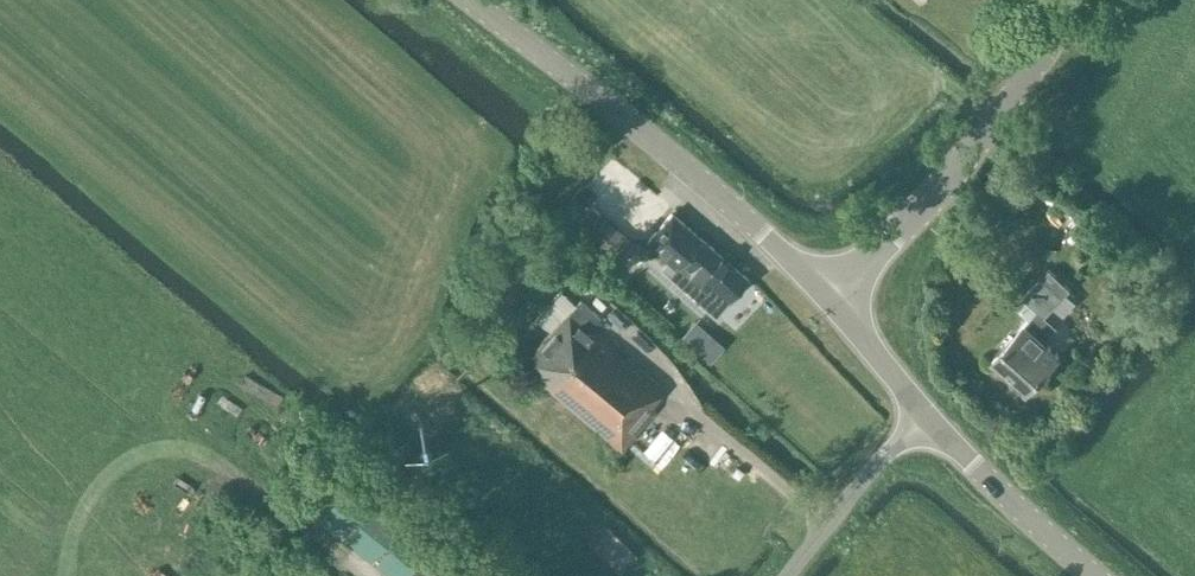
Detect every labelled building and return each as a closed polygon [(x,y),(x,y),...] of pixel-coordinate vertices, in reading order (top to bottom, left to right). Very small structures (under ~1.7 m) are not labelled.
[(700,237),(671,212),(646,241),(668,260),(661,268),(715,314),(747,276),(701,237),(700,237)] [(634,241),(604,215),(586,236),(615,261),(634,241)] [(992,359),(1026,390),(1059,355),(1043,340),(1056,326),(1044,316),(1070,288),(1048,269),(1023,297),(1037,310),(992,359)] [(650,405),(663,389),(591,326),(600,316),(580,299),(522,365),(620,451),(656,410),(650,405)] [(727,321),(719,329),(745,357),(753,349),(727,321)] [(683,480),(701,457),(689,447),(670,470),(683,480)] [(348,476),(316,516),(390,575),(400,575),(429,541),(348,476)] [(622,558),(640,542),(614,515),(597,531),(622,558)] [(426,551),(406,575),(458,575),(426,551)]
